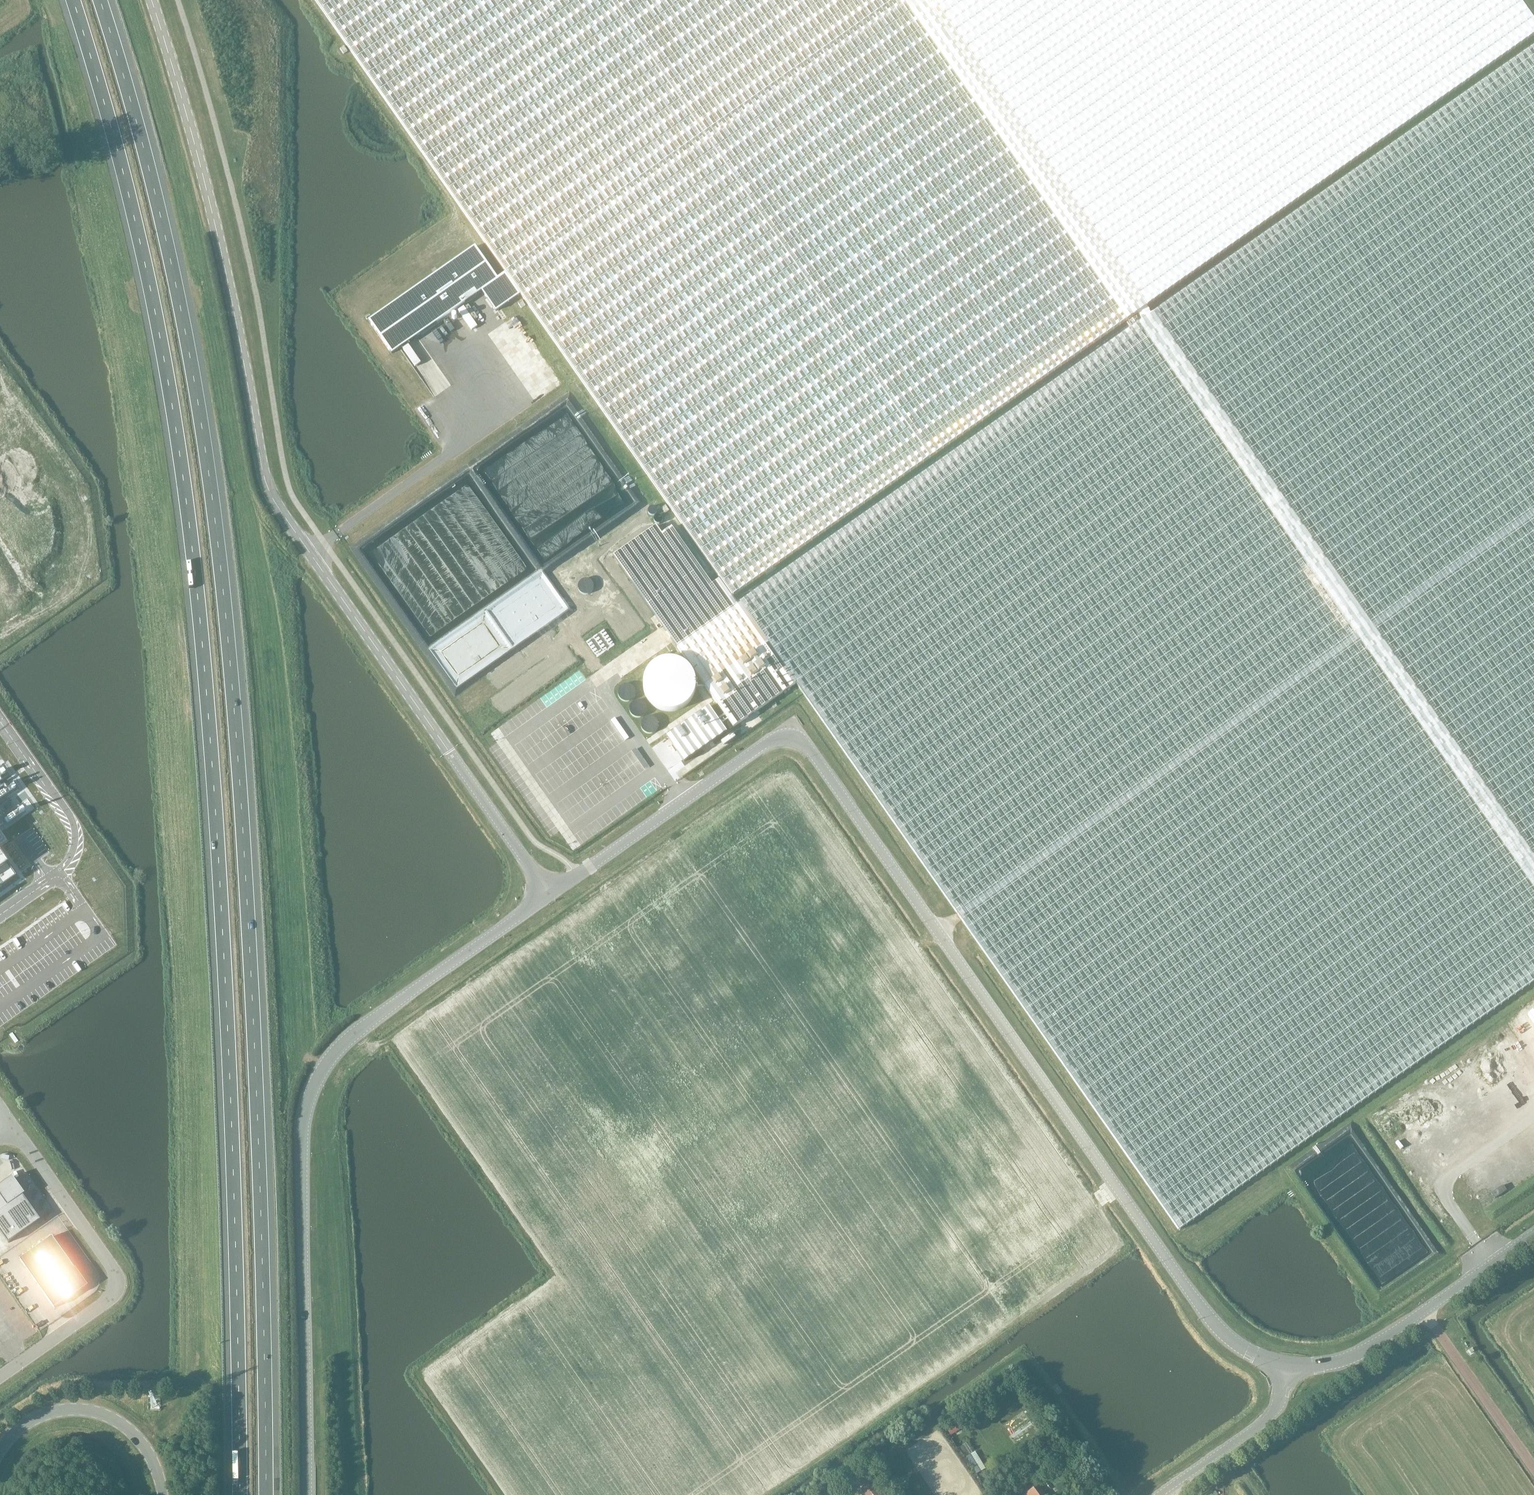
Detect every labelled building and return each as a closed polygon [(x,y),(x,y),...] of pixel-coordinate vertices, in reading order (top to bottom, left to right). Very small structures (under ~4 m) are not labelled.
[(506,273),(520,294),(720,579),(712,585),(671,527),(660,533),(655,525),(612,554),(734,728),(797,685),(1178,1230),(1533,981),(1533,44),(736,602),(732,597),(1533,35),(1533,21),(1519,0),(315,0),(506,273)] [(496,311),(520,294),(506,273),(498,279),(475,247),(369,321),(391,354),(481,291),(496,311)] [(450,319),(454,323),(462,317),(457,312),(450,319)] [(401,356),(430,395),(438,389),(426,374),(422,377),(420,373),(427,367),(423,362),(412,348),(401,356)] [(530,371),(516,377),(519,384),(532,379),(530,371)] [(539,382),(530,384),(532,395),(541,394),(539,382)] [(578,550),(575,568),(595,571),(598,553),(578,550)] [(537,569),(421,643),(447,684),(563,610),(537,569)] [(690,685),(695,681),(675,654),(672,657),(655,656),(651,659),(648,659),(635,668),(634,690),(646,706),(671,707),(683,698),(683,694),(690,689),(690,685)] [(709,707),(666,737),(684,762),(727,732),(709,707)] [(495,723),(500,731),(513,722),(508,714),(495,723)] [(14,878),(0,857),(0,888),(14,878)] [(1371,1118),(1443,1218),(1467,1199),(1397,1100),(1371,1118)] [(8,1243),(41,1220),(23,1195),(25,1194),(12,1176),(0,1184),(0,1231),(8,1243)] [(73,1271),(76,1269),(52,1236),(20,1259),(54,1308),(84,1287),(73,1271)] [(6,1285),(10,1294),(18,1291),(13,1282),(6,1285)] [(975,1451),(966,1457),(976,1474),(986,1468),(975,1451)] [(1053,1453),(1046,1458),(1051,1464),(1058,1459),(1053,1453)] [(864,1494),(887,1494),(874,1477),(859,1487),(864,1494)] [(1025,1490),(1027,1492),(1026,1493),(1028,1494),(1045,1494),(1038,1484),(1035,1486),(1033,1484),(1025,1490)]
